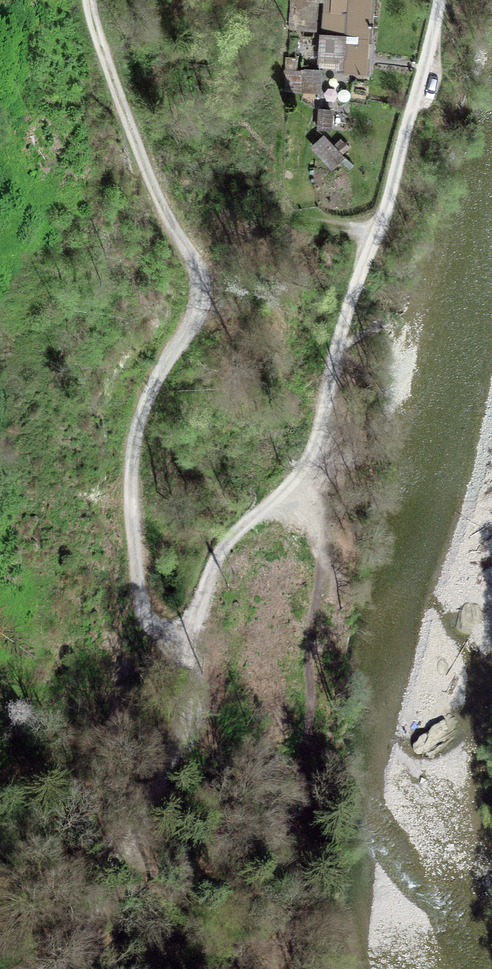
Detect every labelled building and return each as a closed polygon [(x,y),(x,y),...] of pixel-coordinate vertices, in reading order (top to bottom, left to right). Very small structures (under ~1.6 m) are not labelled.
[(366,79),(371,0),(290,0),(284,96),(315,98),(316,76),(366,79)] [(344,142),(348,118),(316,113),(312,137),(344,142)] [(340,164),(319,140),(307,151),(328,174),(340,164)]
